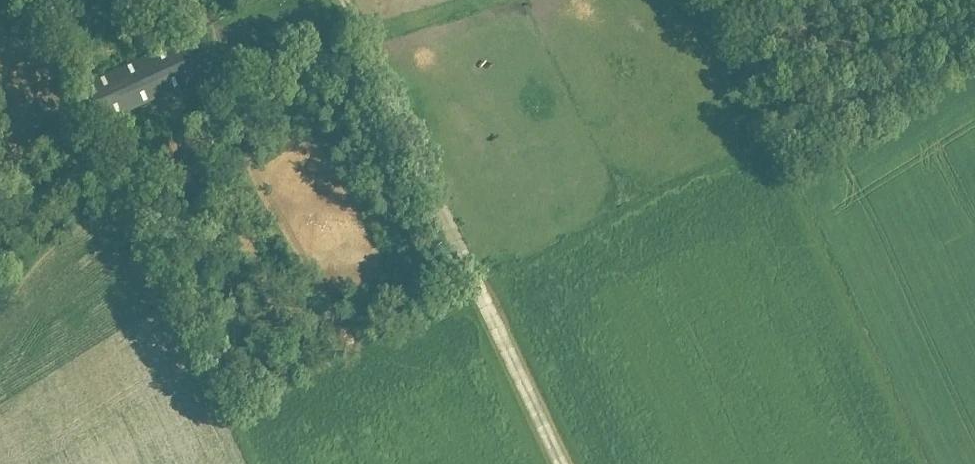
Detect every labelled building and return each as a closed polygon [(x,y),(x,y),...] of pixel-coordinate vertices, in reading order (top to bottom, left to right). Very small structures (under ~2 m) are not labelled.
[(123,117),(337,21),(327,0),(269,0),(85,83),(104,126),(123,117)]
